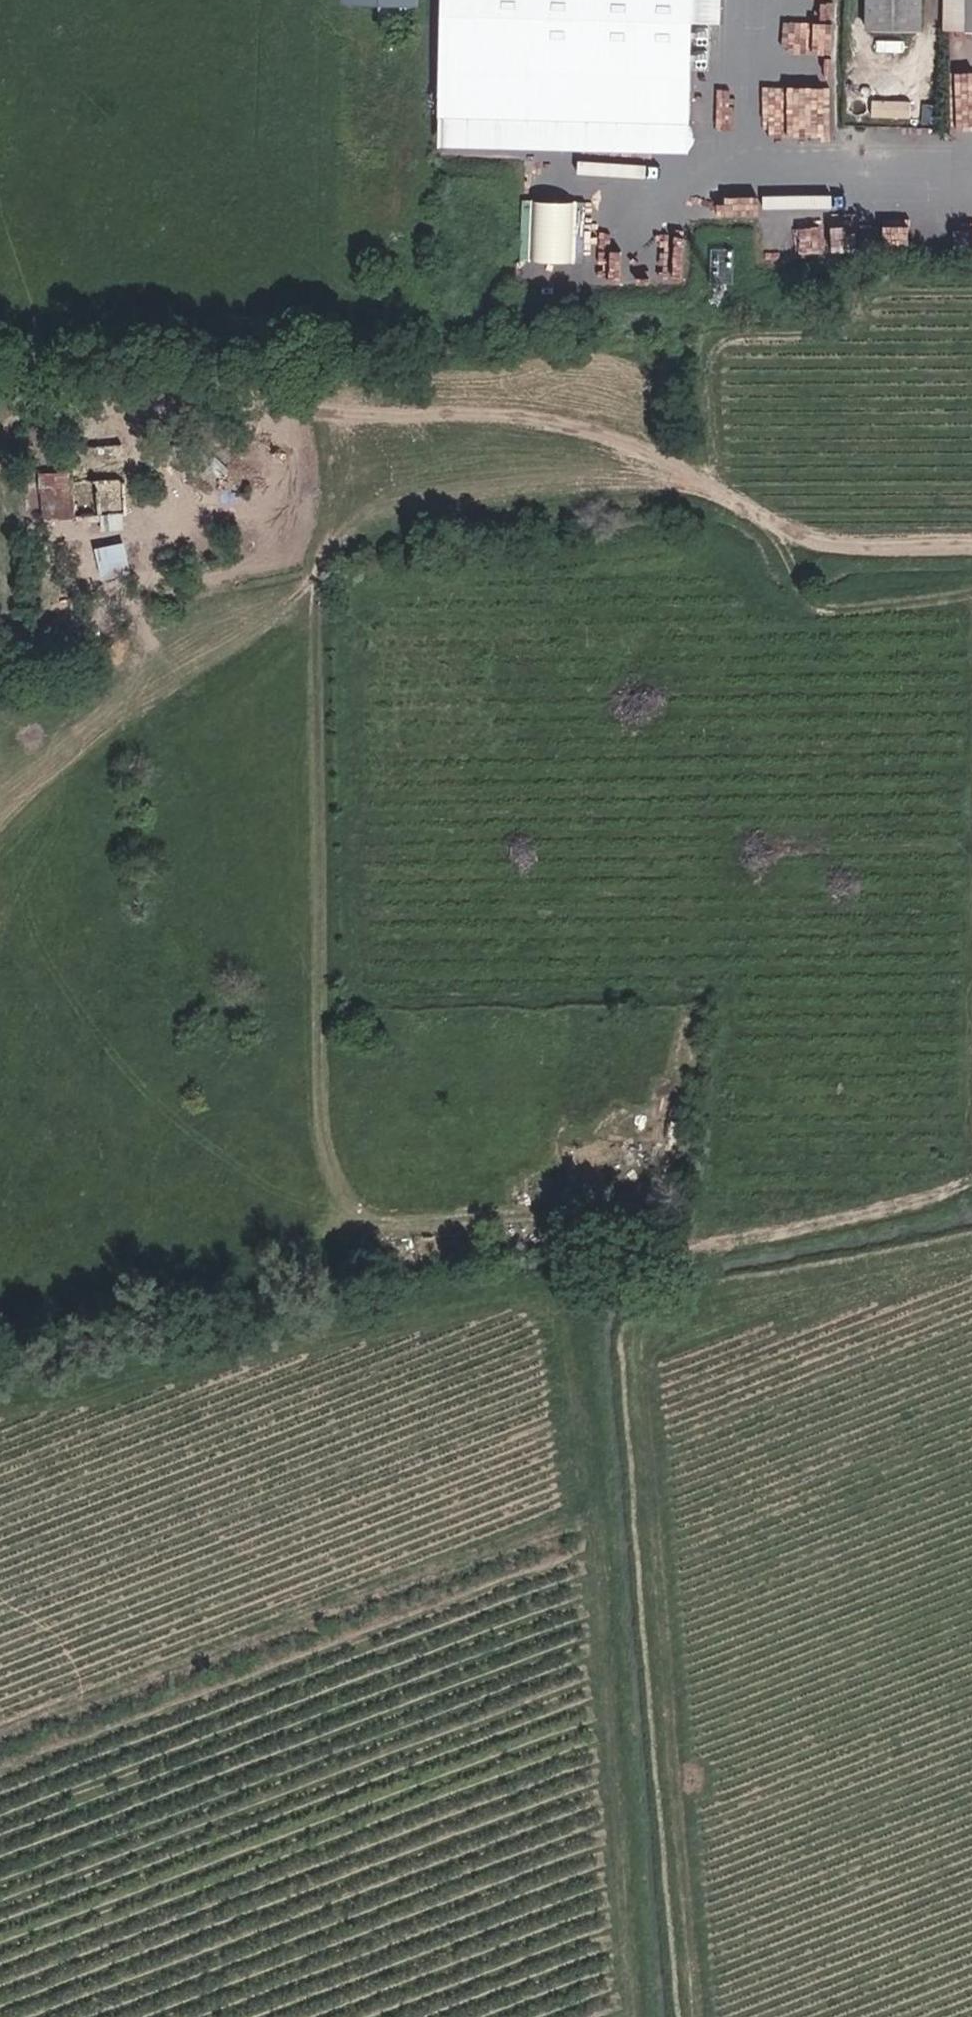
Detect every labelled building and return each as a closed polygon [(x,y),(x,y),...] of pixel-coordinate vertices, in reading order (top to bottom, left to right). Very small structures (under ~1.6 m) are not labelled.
[(686,120),(690,0),(443,0),(440,111),(686,120)] [(860,30),(915,31),(916,0),(861,0),(860,30)] [(964,30),(971,31),(971,0),(964,0),(964,30)] [(410,3),(375,1),(374,23),(410,24),(410,3)] [(610,186),(565,186),(564,280),(626,280),(626,240),(609,240),(610,186)] [(67,521),(62,475),(35,479),(39,522),(67,521)] [(96,544),(100,568),(129,563),(124,538),(96,544)]
